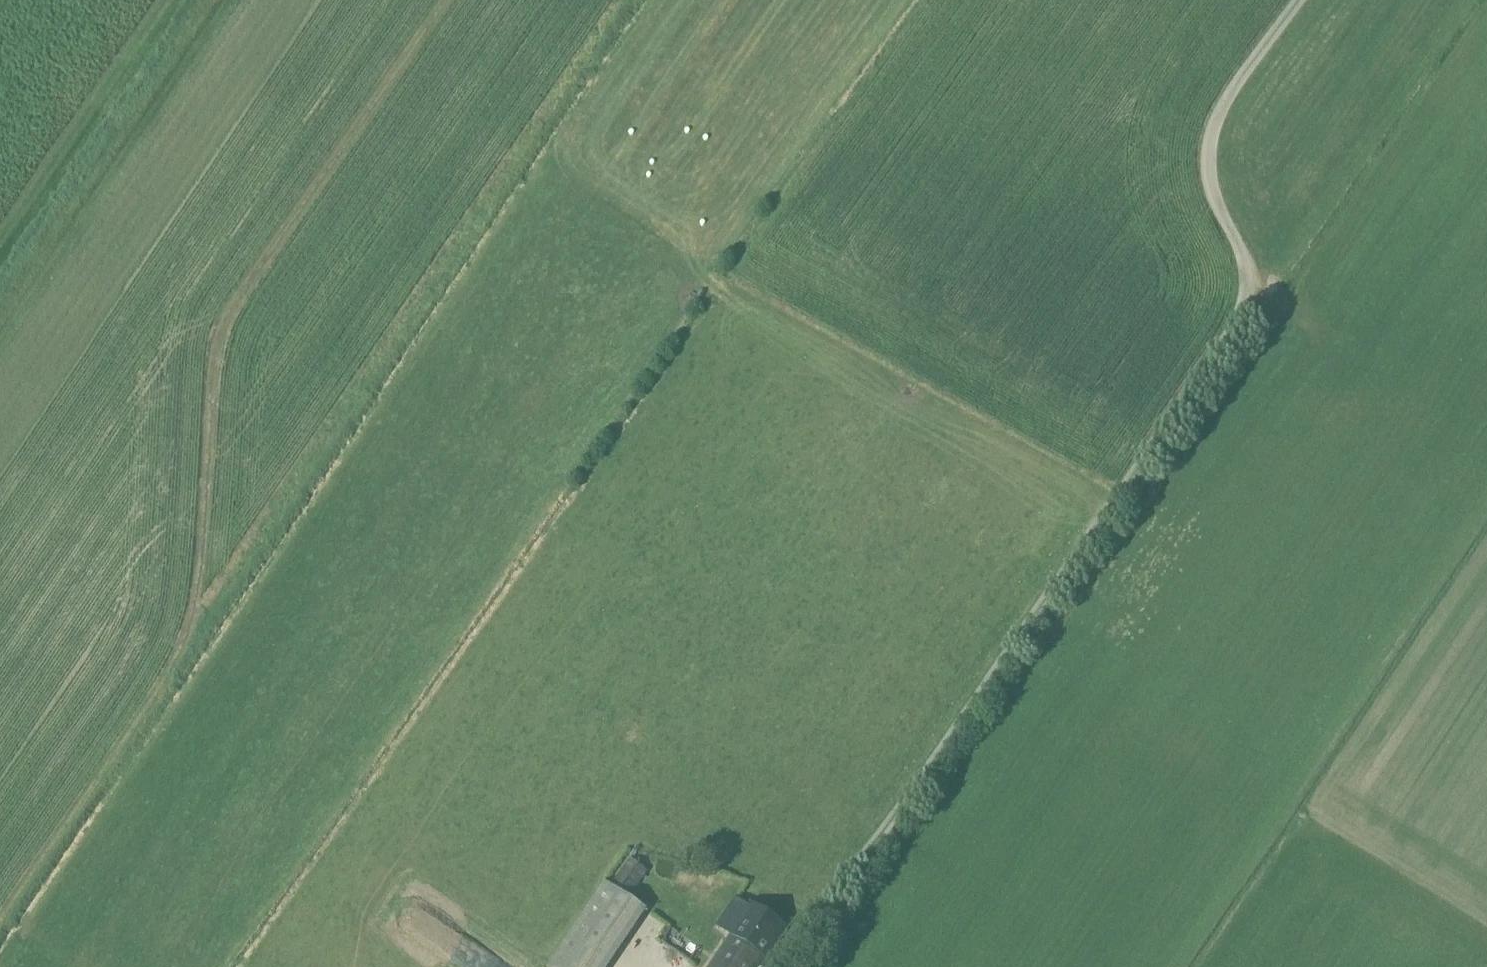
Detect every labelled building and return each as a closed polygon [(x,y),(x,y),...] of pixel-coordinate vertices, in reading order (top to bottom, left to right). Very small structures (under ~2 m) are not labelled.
[(549,966),(550,966),(607,966),(644,910),(604,885),(549,966)] [(767,961),(768,959),(773,951),(776,947),(783,938),(783,937),(789,928),(753,905),(751,903),(748,907),(735,899),(730,907),(726,912),(724,916),(721,920),(720,922),(716,927),(726,933),(729,936),(708,966),(763,966),(767,961)] [(415,904),(397,932),(451,966),(512,966),(415,904)]
